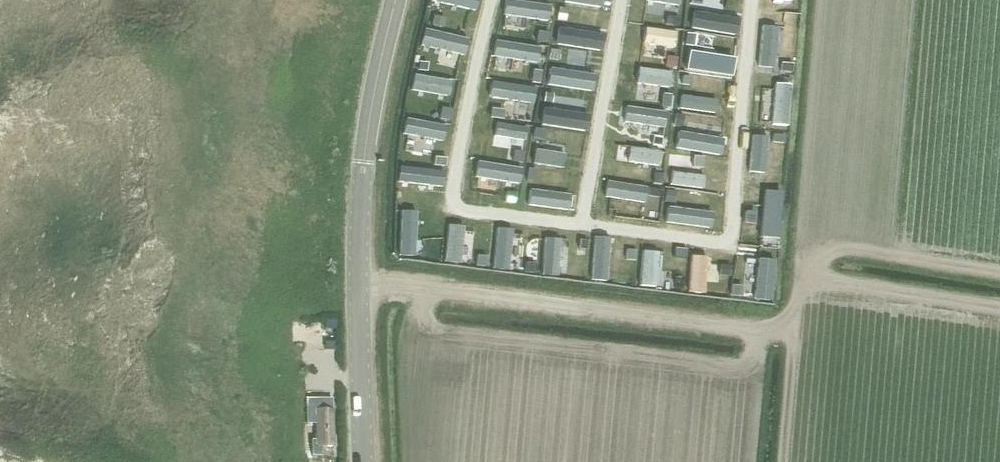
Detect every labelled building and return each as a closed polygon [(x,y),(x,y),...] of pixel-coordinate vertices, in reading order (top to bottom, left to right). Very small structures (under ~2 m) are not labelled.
[(474,10),(476,0),(438,0),(474,10)] [(545,20),(547,3),(524,0),(502,0),(500,14),(545,20)] [(766,47),(763,72),(792,75),(797,10),(775,8),(769,7),(768,17),(767,32),(769,32),(768,48),(766,47)] [(689,26),(734,32),(736,15),(691,9),(689,26)] [(554,45),(599,52),(601,35),(556,29),(554,45)] [(419,47),(464,57),(467,41),(423,30),(419,47)] [(684,69),(729,75),(731,58),(686,52),(684,69)] [(545,85),(590,91),(593,75),(548,69),(545,85)] [(486,96),(531,102),(533,85),(488,79),(486,96)] [(773,83),(768,124),(785,126),(790,85),(773,83)] [(620,122),(661,128),(664,111),(623,105),(620,122)] [(540,123),(585,129),(587,112),(542,106),(540,123)] [(401,136),(446,142),(448,125),(403,119),(401,136)] [(673,148),(718,154),(720,138),(676,131),(673,148)] [(473,179),(518,185),(520,168),(475,162),(473,179)] [(399,183),(444,189),(446,172),(401,166),(399,183)] [(603,196),(643,201),(646,185),(605,179),(603,196)] [(525,205),(566,211),(568,194),(527,189),(525,205)] [(762,191),(758,232),(775,234),(779,193),(762,191)] [(663,223),(708,229),(710,213),(665,207),(663,223)] [(401,211),(400,257),(415,258),(417,212),(401,211)] [(448,225),(445,263),(460,264),(464,226),(448,225)] [(543,239),(540,277),(555,278),(558,240),(543,239)] [(641,251),(638,287),(654,288),(657,252),(641,251)] [(756,259),(751,300),(768,302),(773,261),(756,259)] [(330,397),(305,397),(305,422),(316,421),(317,438),(310,438),(311,455),(320,454),(319,445),(332,445),(331,409),(330,401),(330,397)]
